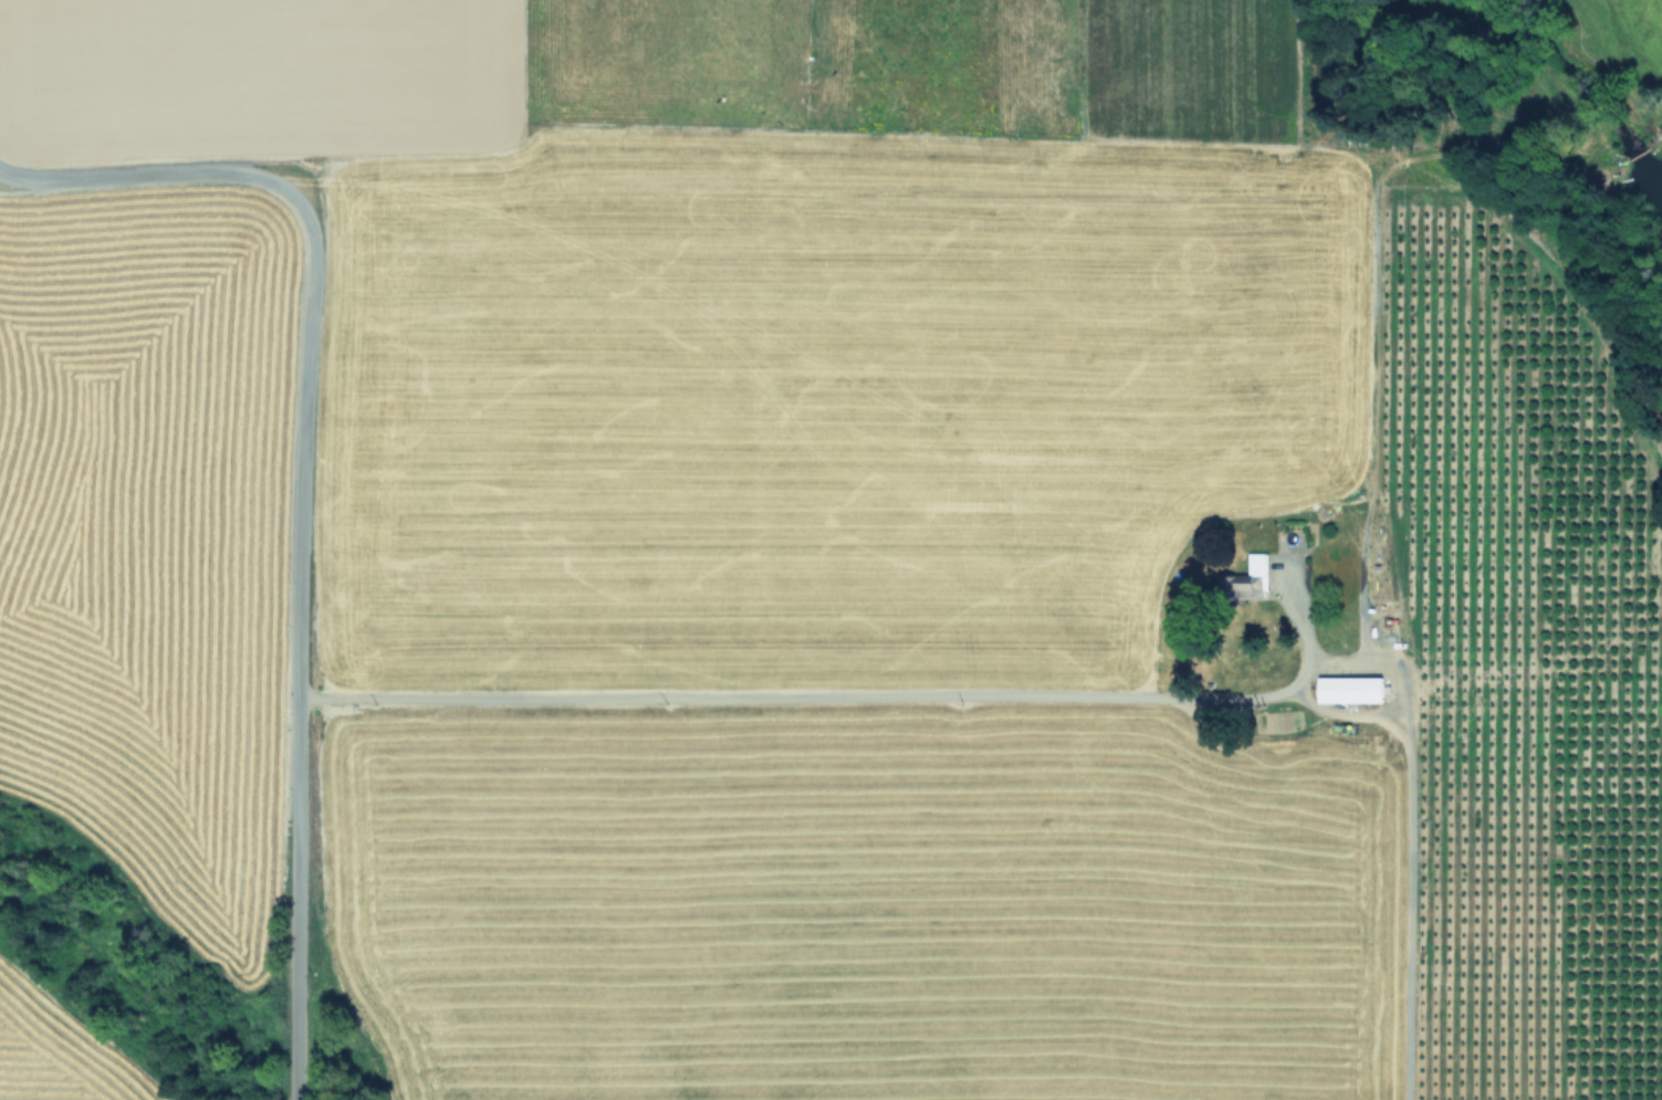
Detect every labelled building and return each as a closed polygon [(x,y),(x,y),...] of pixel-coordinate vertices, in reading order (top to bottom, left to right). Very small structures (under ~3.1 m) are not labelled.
[(1249,574),(1262,574),(1262,589),(1269,589),(1269,552),(1249,552),(1249,574)] [(1388,676),(1319,675),(1318,701),(1387,701),(1388,676)]
